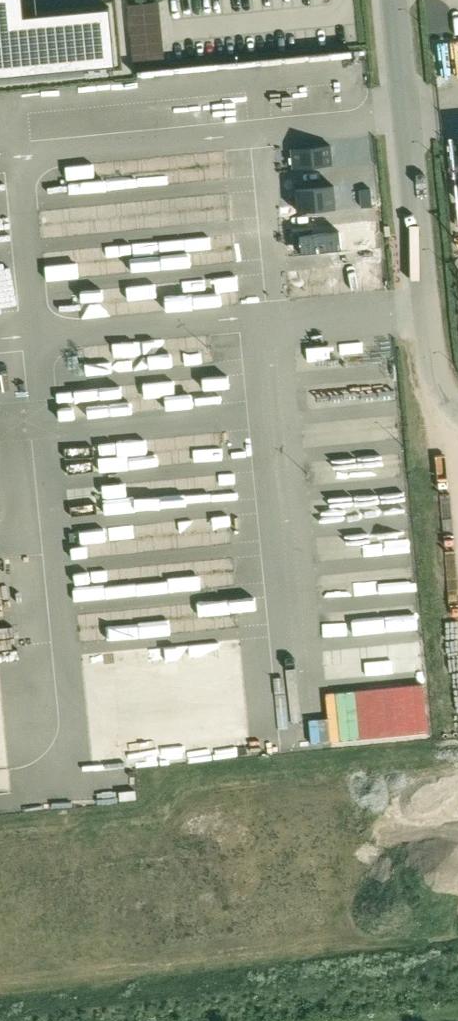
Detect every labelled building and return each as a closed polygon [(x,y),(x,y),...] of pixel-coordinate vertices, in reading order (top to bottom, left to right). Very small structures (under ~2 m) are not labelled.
[(115,64),(109,7),(24,15),(22,0),(0,0),(0,75),(115,64)] [(330,145),(291,148),(293,168),(332,164),(330,145)] [(334,186),(295,189),(297,211),(336,208),(334,186)] [(371,189),(360,190),(362,207),(372,206),(371,189)]
